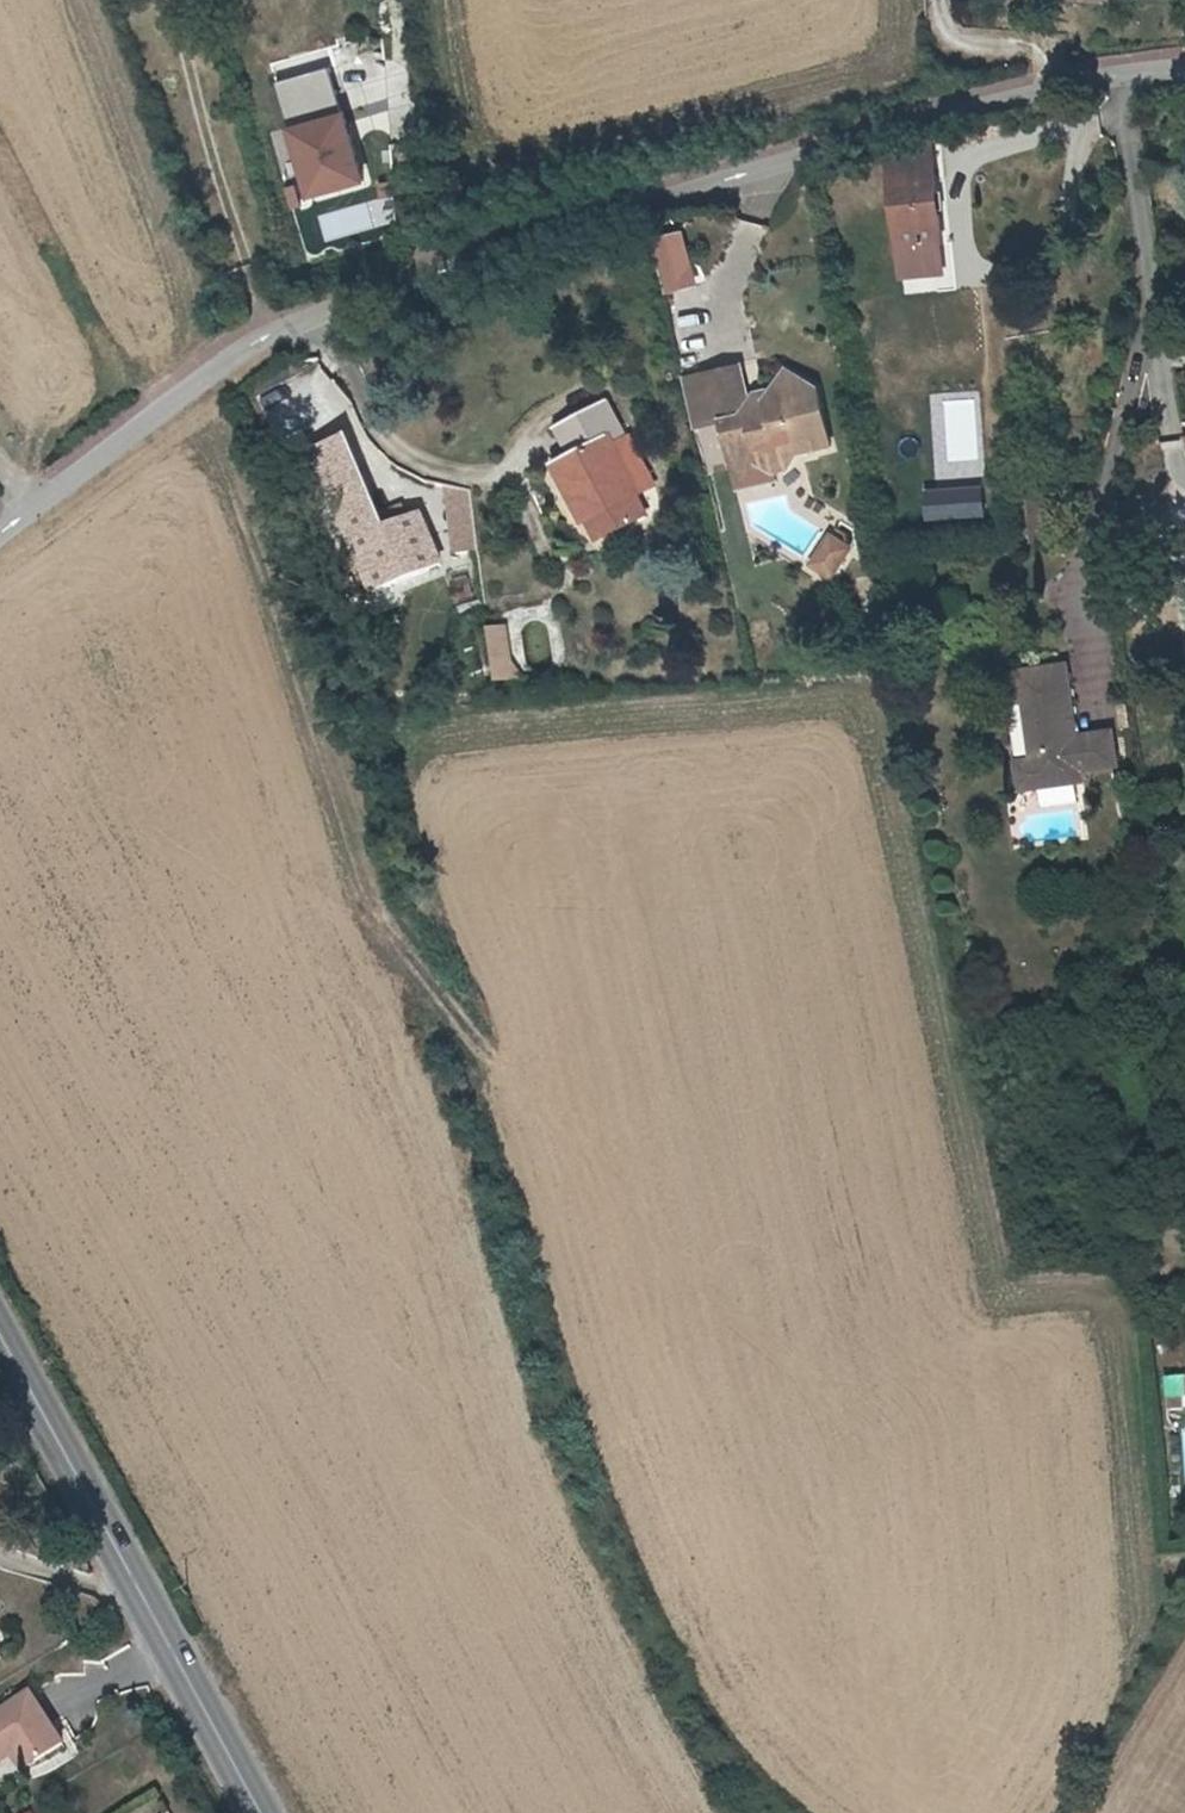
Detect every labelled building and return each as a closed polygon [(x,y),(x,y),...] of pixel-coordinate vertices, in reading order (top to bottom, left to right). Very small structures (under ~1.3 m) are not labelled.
[(326,70),(276,84),(309,201),(358,187),(326,70)] [(938,250),(935,153),(892,157),(897,283),(937,281),(935,250),(938,250)] [(754,366),(719,372),(729,422),(735,421),(742,455),(766,450),(769,464),(782,473),(803,469),(812,455),(844,449),(833,392),(800,372),(786,391),(778,401),(768,404),(762,404),(754,366)] [(719,372),(696,377),(706,426),(729,422),(719,372)] [(766,394),(768,404),(778,401),(786,391),(766,394)] [(607,399),(558,425),(572,452),(555,461),(587,520),(643,491),(616,438),(626,433),(607,399)] [(368,611),(439,582),(412,517),(372,533),(335,442),(304,454),(368,611)] [(742,455),(744,468),(769,464),(766,450),(742,455)] [(929,492),(932,525),(990,521),(988,488),(929,492)] [(446,490),(444,551),(466,552),(468,491),(446,490)] [(824,566),(841,579),(861,553),(843,540),(824,566)] [(1076,640),(1107,641),(1108,618),(1103,618),(1104,559),(1055,558),(1054,607),(1076,607),(1076,640)] [(505,631),(489,633),(494,662),(509,660),(505,631)] [(494,662),(496,680),(517,679),(516,672),(510,665),(509,660),(494,662)] [(1034,761),(1027,762),(1031,790),(1085,781),(1084,772),(1118,766),(1113,732),(1079,736),(1068,665),(1015,673),(1017,694),(1026,701),(1034,761)] [(1008,786),(1031,790),(1027,762),(1006,757),(1008,786)] [(1184,1412),(1183,1394),(1184,1394),(1184,1374),(1162,1376),(1165,1413),(1184,1412)] [(0,1733),(0,1776),(19,1765),(30,1786),(72,1760),(43,1708),(0,1733)]
